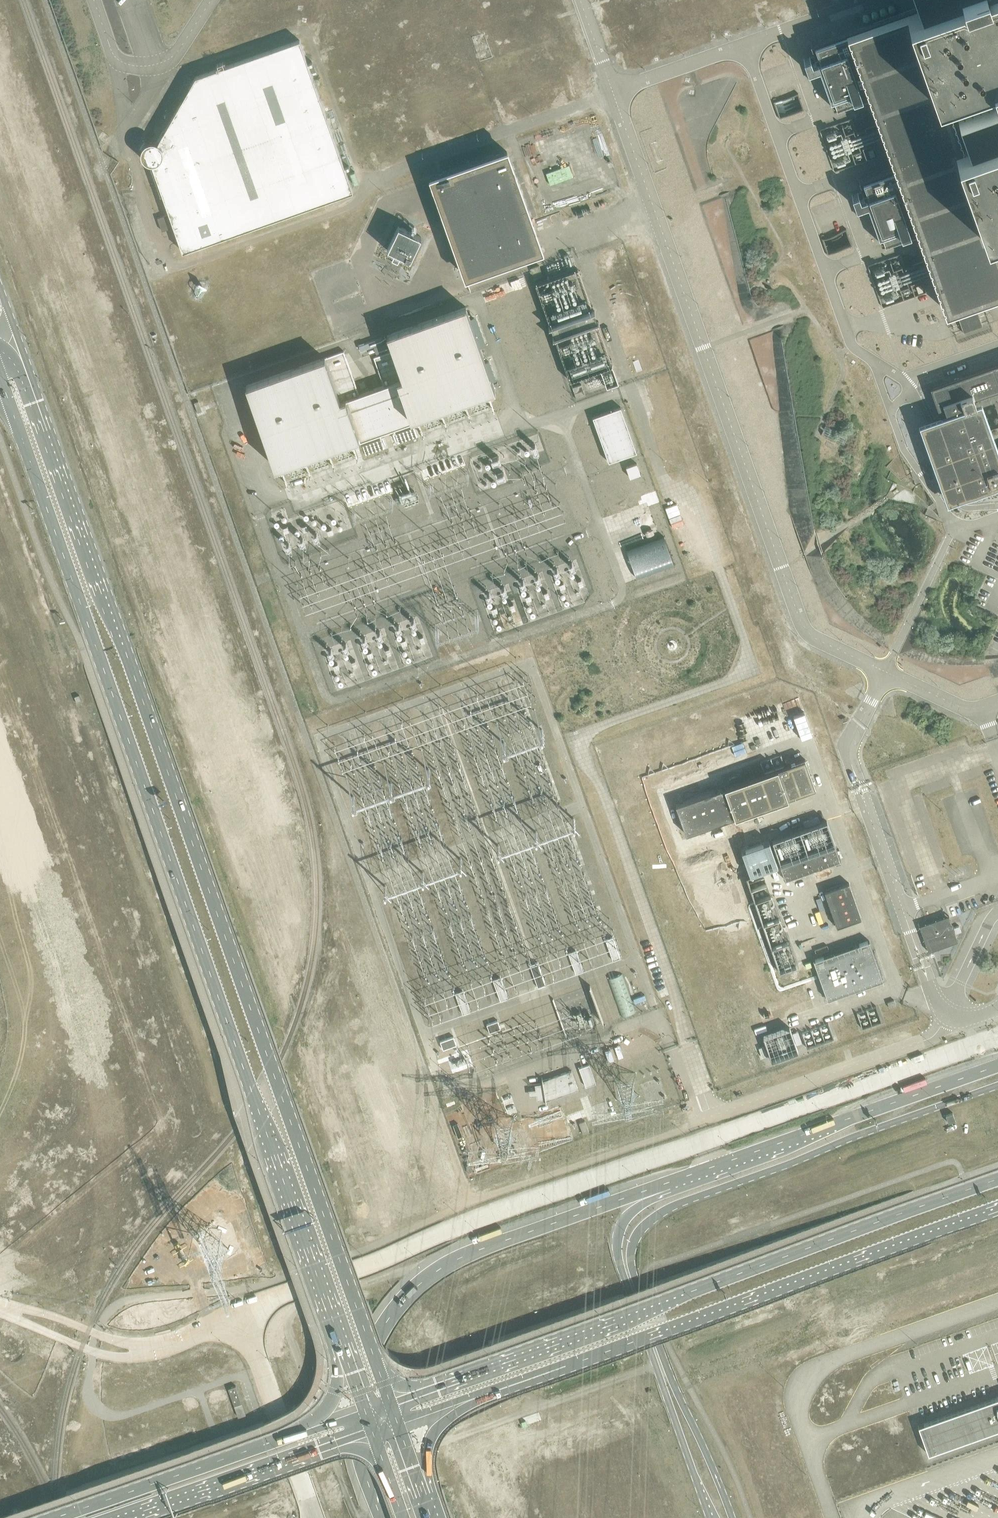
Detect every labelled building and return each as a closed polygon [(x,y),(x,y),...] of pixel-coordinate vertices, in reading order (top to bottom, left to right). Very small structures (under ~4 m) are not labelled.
[(951,110),(944,88),(997,69),(997,70),(997,0),(934,0),(810,44),(814,56),(819,68),(833,108),(868,96),(893,167),(859,181),(863,192),(867,204),(881,244),(916,232),(943,309),(997,290),(997,242),(992,224),(997,222),(997,94),(951,110)] [(353,192),(299,40),(195,77),(165,130),(163,129),(155,142),(154,142),(153,142),(152,142),(151,142),(150,142),(149,142),(148,143),(147,143),(145,144),(144,145),(143,146),(142,147),(142,148),(141,149),(141,150),(141,151),(141,153),(141,154),(141,156),(142,158),(143,159),(144,161),(146,162),(147,163),(149,163),(161,196),(162,195),(182,252),(353,192)] [(808,72),(819,68),(814,56),(803,60),(808,72)] [(541,248),(538,237),(534,226),(533,226),(510,162),(511,161),(510,158),(509,158),(506,152),(431,178),(466,276),(541,250),(541,248)] [(569,164),(547,172),(551,184),(573,176),(569,164)] [(856,208),(867,204),(863,192),(852,196),(856,208)] [(157,218),(162,231),(171,228),(166,215),(157,218)] [(408,265),(419,240),(396,229),(384,254),(393,258),(391,263),(397,266),(399,261),(408,265)] [(328,358),(246,387),(275,469),(277,472),(282,471),(287,484),(358,459),(353,445),(364,441),(385,434),(415,423),(419,422),(423,435),(494,409),(490,397),(499,394),(498,389),(468,308),(389,336),(394,351),(375,358),(385,386),(371,391),(359,395),(344,352),(328,358)] [(976,309),(962,314),(957,316),(964,333),(982,326),(976,309)] [(606,354),(594,323),(599,321),(595,311),(556,310),(548,313),(551,320),(550,329),(553,337),(558,337),(568,363),(568,365),(571,375),(586,369),(587,369),(597,365),(610,366),(610,361),(606,352),(606,354)] [(375,339),(358,345),(360,350),(377,345),(375,339)] [(930,388),(940,416),(928,421),(918,424),(946,505),(958,500),(997,486),(997,363),(930,388)] [(586,385),(612,380),(610,375),(598,377),(598,376),(589,378),(589,379),(585,380),(586,385)] [(202,411),(198,400),(193,402),(197,412),(202,411)] [(636,452),(620,407),(592,417),(608,462),(636,452)] [(843,446),(848,435),(826,425),(821,436),(843,446)] [(640,472),(637,462),(627,465),(630,475),(640,472)] [(666,536),(627,547),(635,577),(674,566),(666,536)] [(438,777),(463,767),(456,747),(431,757),(438,777)] [(722,789),(676,805),(686,834),(732,818),(734,817),(788,799),(815,789),(814,786),(813,783),(812,782),(807,767),(805,762),(805,760),(791,765),(777,770),(724,788),(722,789)] [(769,842),(741,852),(749,876),(777,867),(769,842)] [(781,865),(780,866),(785,880),(840,860),(838,853),(835,846),(808,856),(781,865)] [(765,925),(779,920),(767,884),(759,887),(758,883),(752,885),(754,893),(765,925)] [(838,930),(862,921),(850,886),(825,894),(838,930)] [(947,936),(954,934),(950,922),(944,924),(943,923),(942,923),(941,921),(924,927),(931,946),(948,940),(947,936)] [(606,940),(613,961),(620,958),(613,937),(606,940)] [(883,980),(869,940),(813,960),(827,1000),(883,980)] [(575,974),(583,971),(575,950),(568,953),(575,974)] [(622,974),(608,979),(621,1017),(635,1011),(622,974)] [(500,977),(493,980),(500,1001),(507,998),(500,977)] [(470,1012),(462,991),(455,993),(462,1014),(470,1012)] [(894,1000),(887,1002),(889,1008),(896,1005),(894,1000)] [(789,1027),(763,1037),(771,1061),(798,1051),(789,1027)] [(589,1064),(579,1068),(585,1087),(595,1083),(589,1064)] [(578,1089),(571,1070),(542,1081),(542,1078),(541,1078),(542,1084),(535,1085),(536,1093),(537,1093),(538,1099),(544,1098),(545,1104),(546,1104),(545,1101),(578,1089)] [(535,1119),(542,1142),(568,1134),(561,1111),(535,1119)] [(952,1112),(945,1115),(948,1122),(955,1120),(952,1112)] [(578,1123),(583,1134),(589,1132),(584,1121),(578,1123)] [(480,1146),(464,1152),(471,1172),(487,1166),(480,1146)] [(236,1385),(228,1388),(234,1406),(242,1403),(236,1385)] [(997,1429),(997,1397),(917,1425),(927,1454),(997,1429)]
